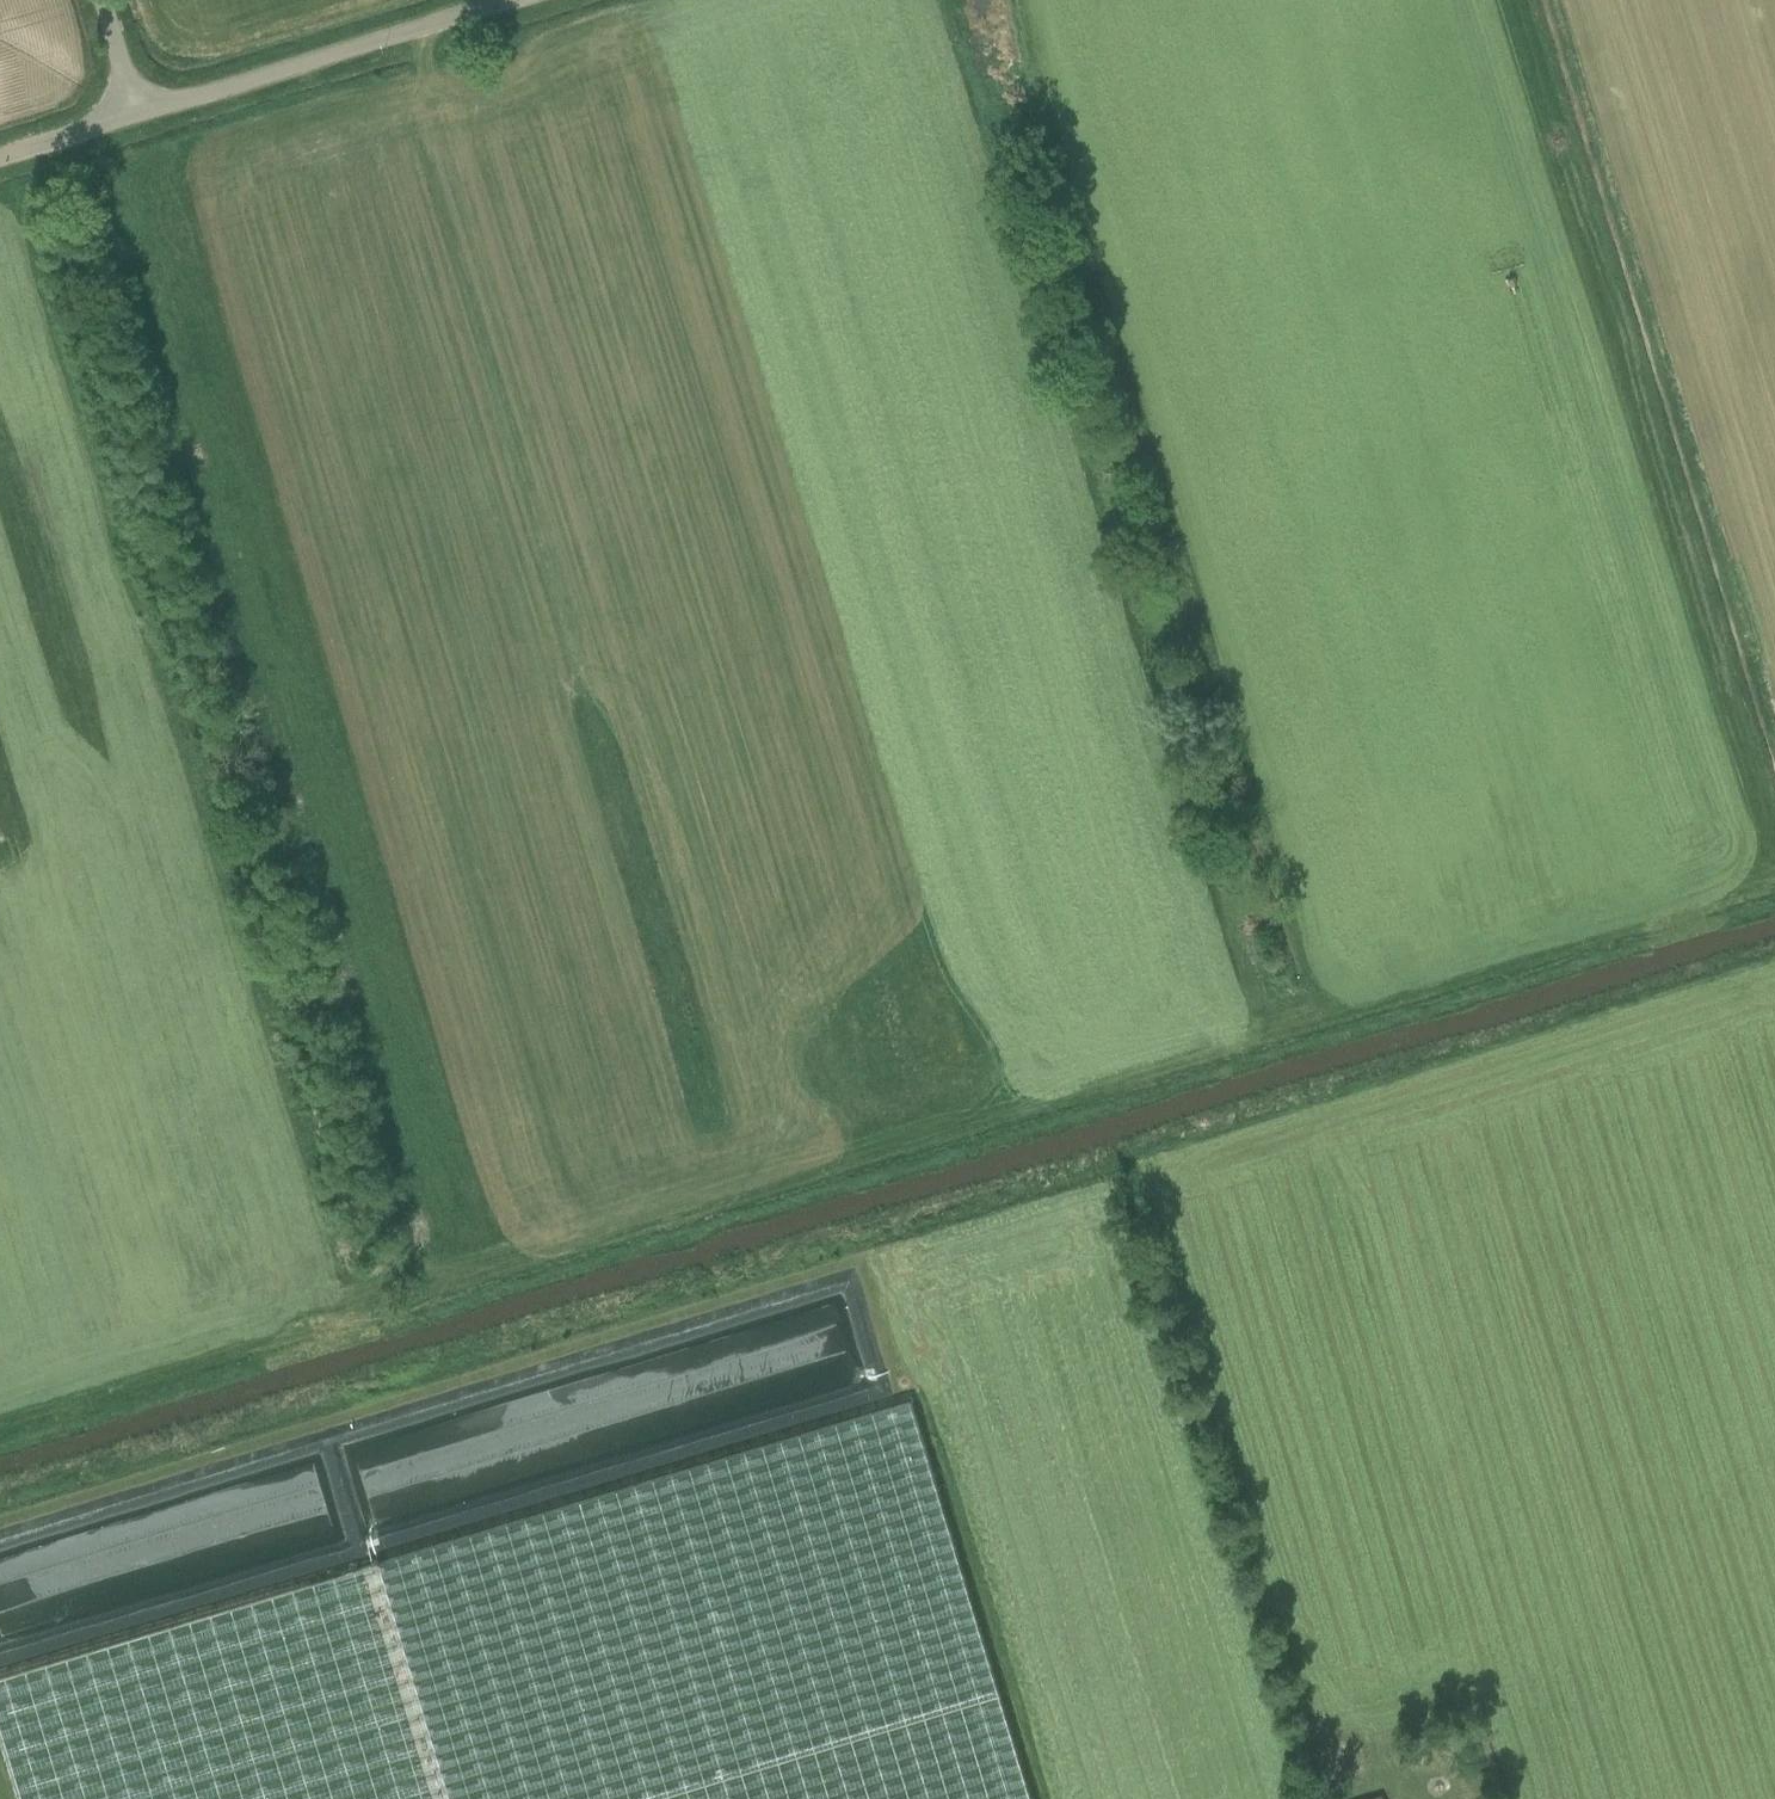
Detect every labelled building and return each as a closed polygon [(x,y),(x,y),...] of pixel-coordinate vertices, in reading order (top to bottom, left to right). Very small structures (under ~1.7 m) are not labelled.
[(909,1398),(0,1674),(0,1727),(22,1798),(1030,1798),(909,1398)] [(375,1549),(411,1535),(407,1525),(371,1540),(375,1549)]
